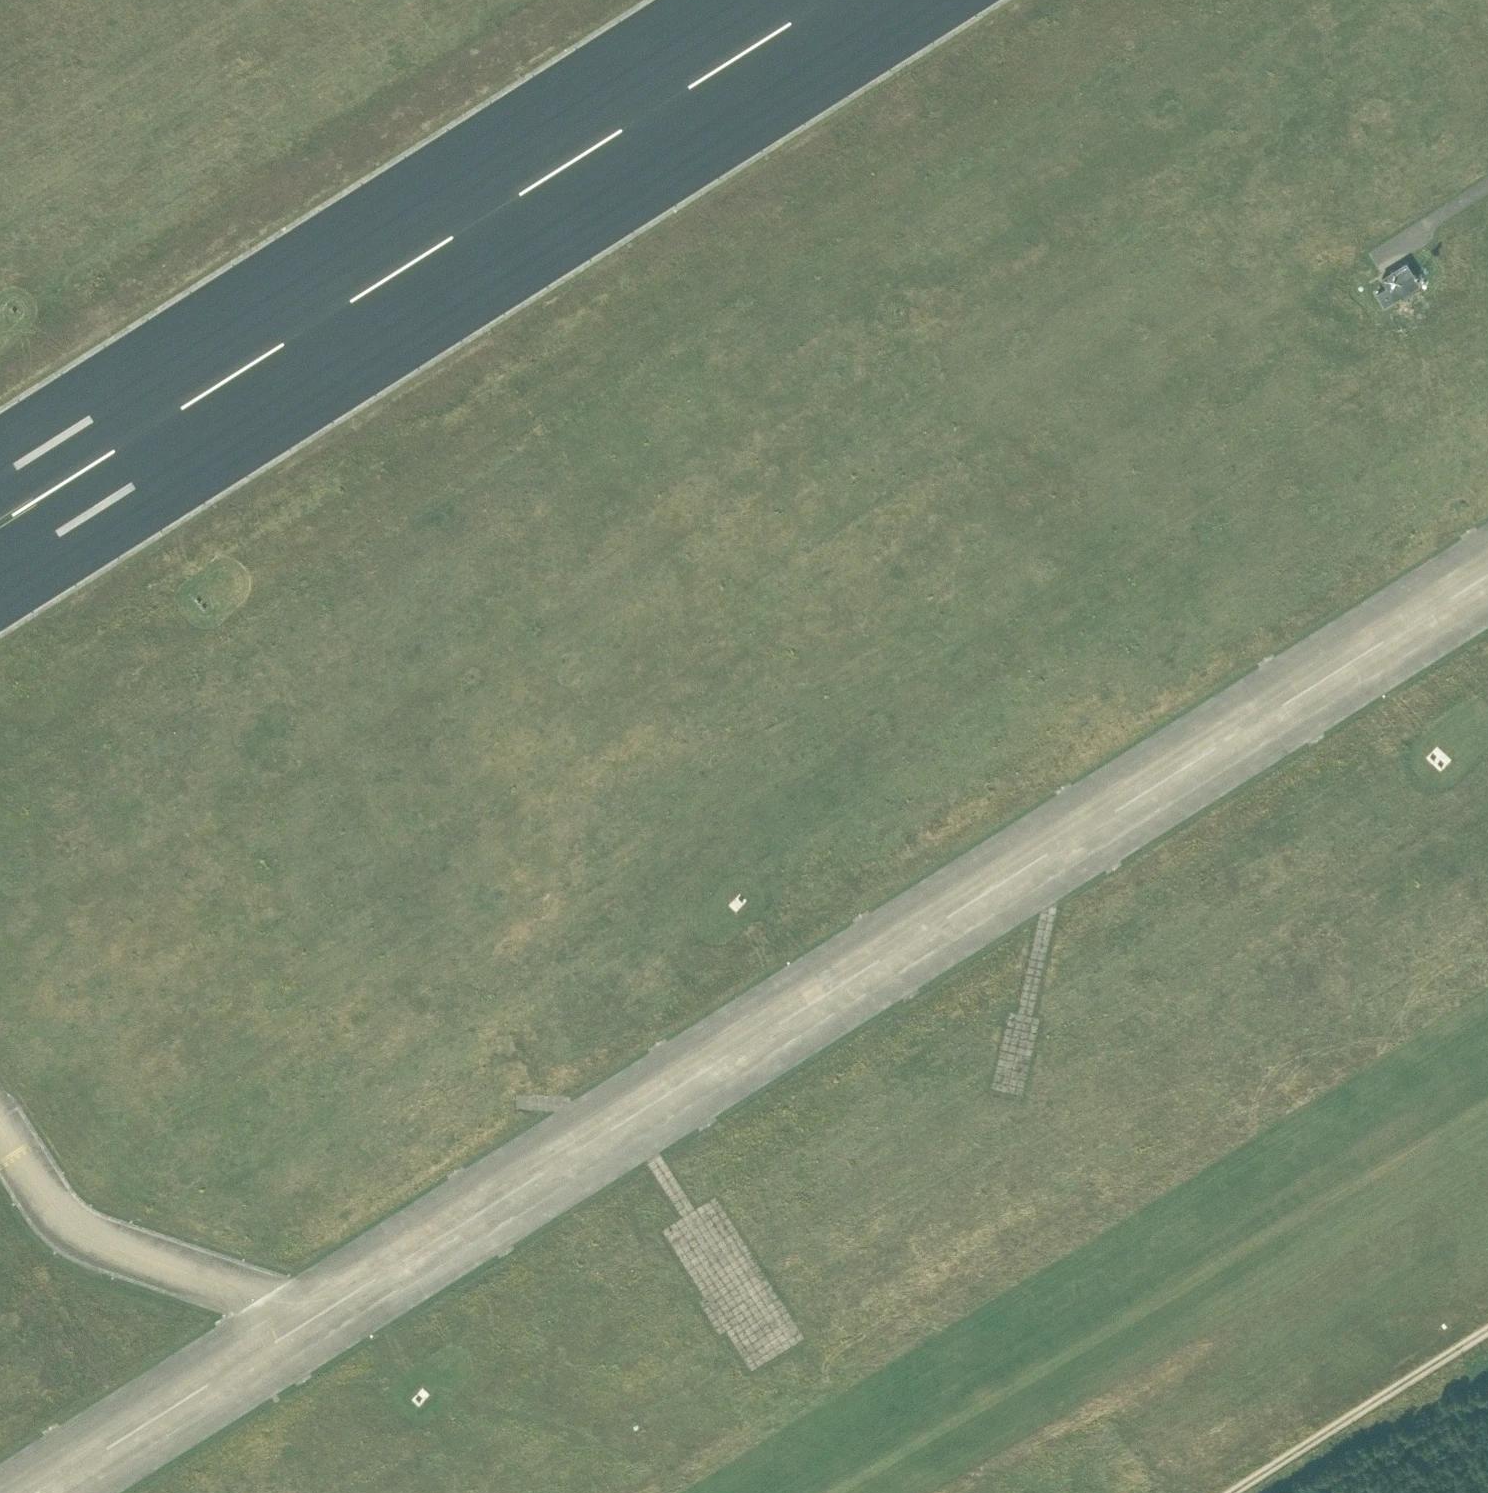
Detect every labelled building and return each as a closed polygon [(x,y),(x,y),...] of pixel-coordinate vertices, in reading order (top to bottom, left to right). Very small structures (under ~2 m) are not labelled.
[(1382,276),(1388,285),(1377,292),(1385,304),(1419,282),(1406,261),(1382,276)]
